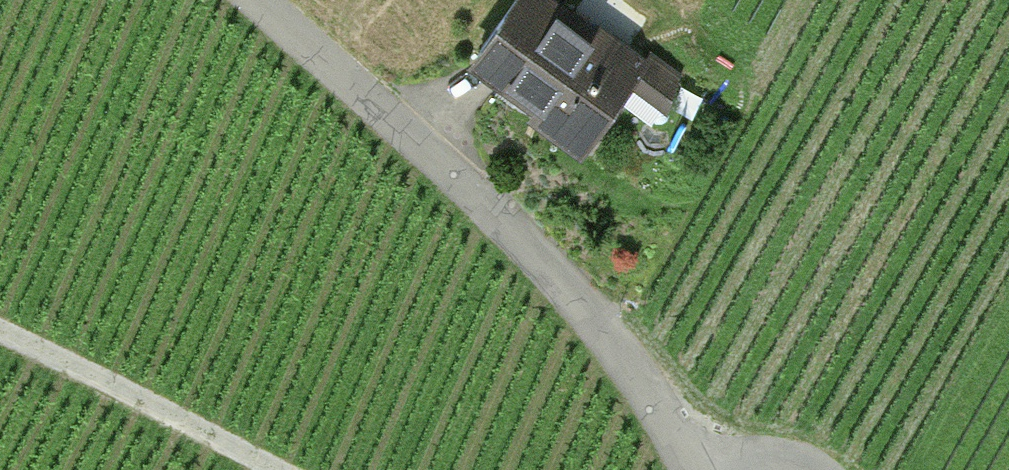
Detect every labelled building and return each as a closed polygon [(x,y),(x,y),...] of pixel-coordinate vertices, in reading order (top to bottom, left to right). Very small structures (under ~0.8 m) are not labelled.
[(557,150),(628,60),(589,28),(574,46),(531,12),(541,0),(499,0),(448,64),(557,150)]
